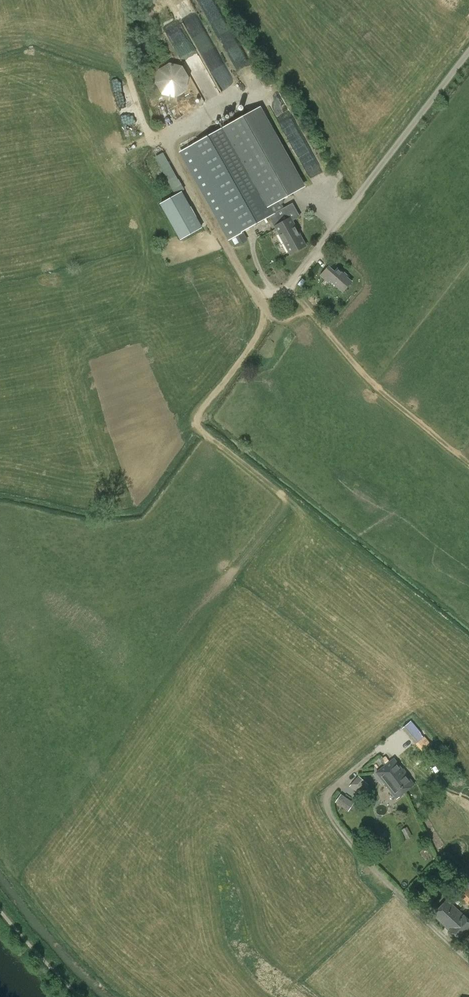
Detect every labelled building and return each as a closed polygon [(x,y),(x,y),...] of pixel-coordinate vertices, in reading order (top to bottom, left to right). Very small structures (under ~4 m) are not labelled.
[(218,13),(211,0),(200,0),(208,13),(213,11),(215,15),(218,13)] [(161,70),(158,75),(157,80),(158,87),(161,91),(165,94),(170,96),(177,95),(181,93),(186,87),(187,82),(187,79),(186,73),(182,68),(179,66),(174,65),(167,66),(161,70)] [(241,233),(271,216),(276,226),(275,227),(291,256),(306,247),(292,221),(300,217),(294,204),(284,208),(280,201),(306,187),(260,107),(230,124),(181,151),(235,247),(245,241),(241,233)] [(174,193),(182,189),(163,151),(154,155),(174,193)] [(202,228),(182,192),(160,204),(180,240),(202,228)] [(325,266),(319,274),(320,275),(320,276),(328,283),(331,280),(343,291),(352,281),(337,268),(334,272),(329,267),(327,268),(325,266)] [(402,729),(416,745),(429,734),(415,718),(402,729)] [(384,767),(377,773),(397,798),(406,792),(414,785),(394,759),(387,765),(384,767)] [(360,796),(369,785),(358,776),(349,787),(360,796)] [(339,796),(335,803),(348,811),(351,807),(346,804),(348,802),(339,796)] [(412,837),(407,827),(401,830),(407,840),(412,837)] [(468,905),(468,890),(462,883),(454,892),(468,905)] [(446,899),(432,915),(449,930),(449,931),(459,939),(468,929),(468,920),(446,899)]
